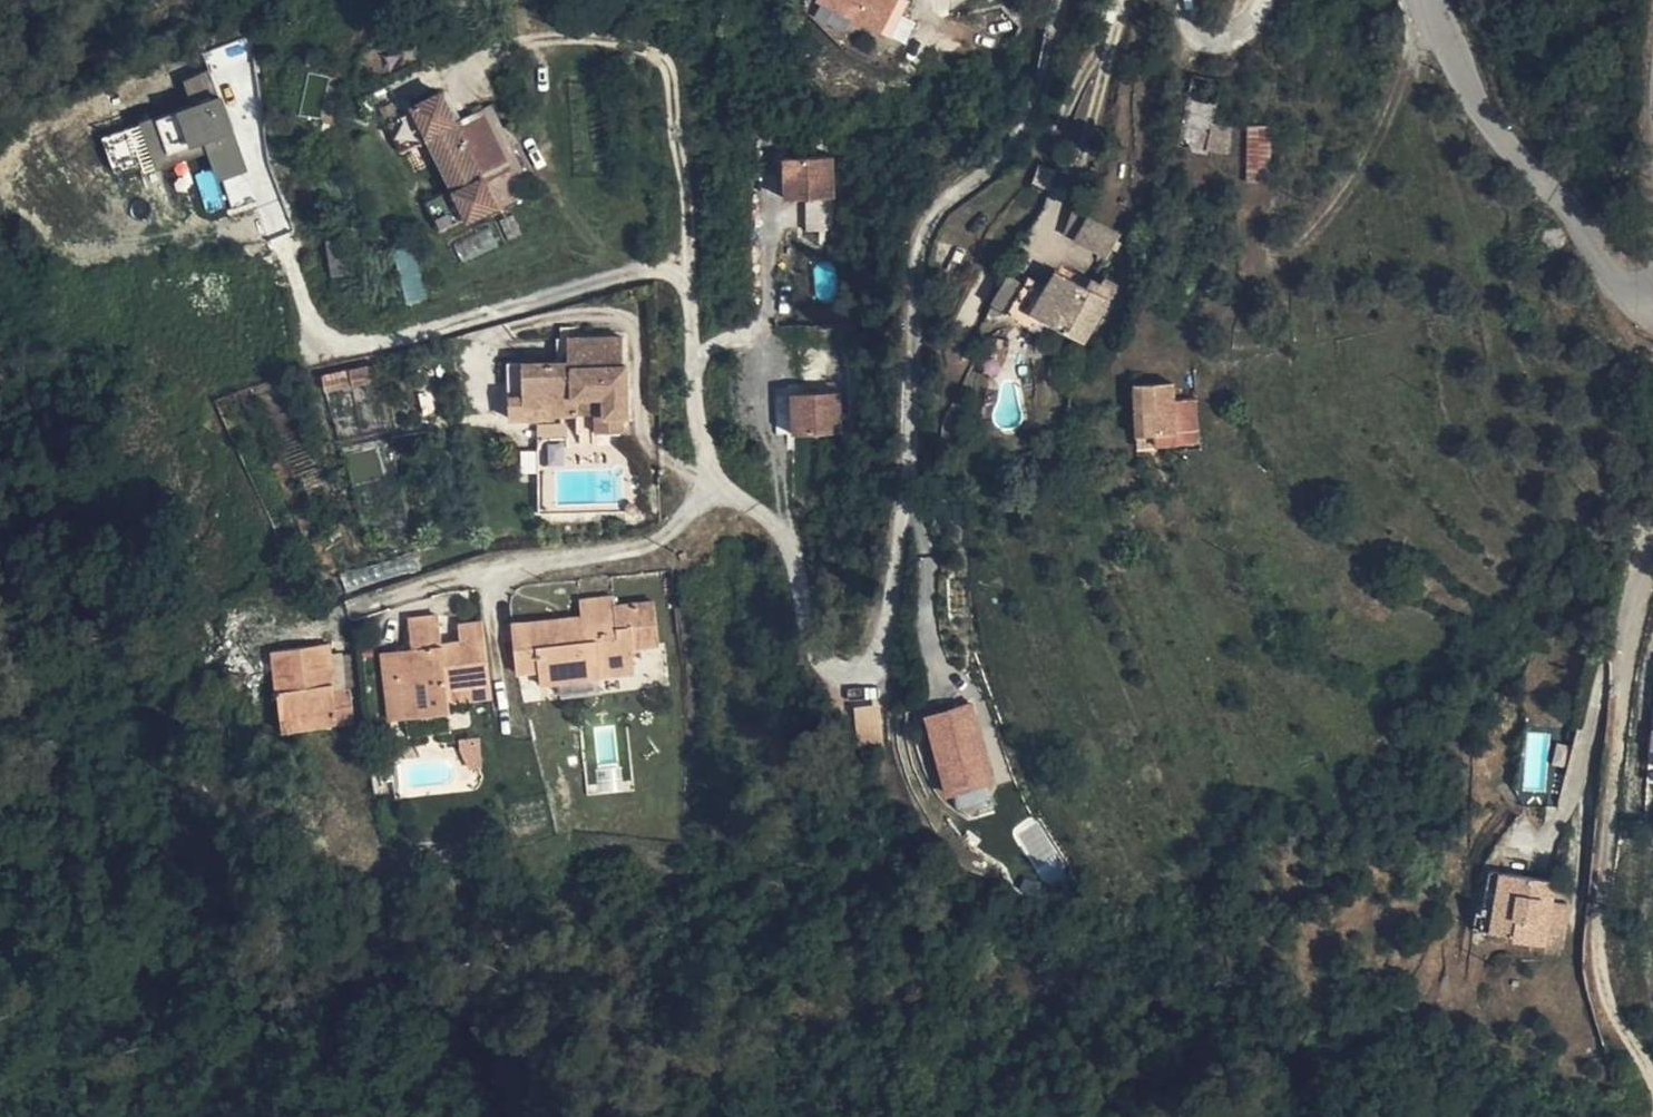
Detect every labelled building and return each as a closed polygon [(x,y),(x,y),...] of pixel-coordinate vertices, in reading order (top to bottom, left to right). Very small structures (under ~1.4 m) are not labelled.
[(882,43),(899,7),(885,0),(811,0),(808,6),(882,43)] [(217,182),(248,171),(211,69),(181,80),(191,107),(101,139),(114,174),(139,165),(142,173),(172,163),(165,144),(182,138),(186,150),(203,144),(217,182)] [(1213,91),(1183,82),(1167,154),(1197,163),(1201,159),(1216,162),(1222,137),(1204,130),(1213,91)] [(413,108),(414,115),(387,128),(399,157),(430,145),(450,194),(423,208),(437,237),(464,222),(473,229),(496,220),(483,191),(513,180),(483,118),(457,127),(446,94),(413,108)] [(1239,135),(1237,190),(1259,190),(1261,136),(1239,135)] [(833,154),(785,156),(787,197),(835,195),(833,154)] [(1093,268),(1110,241),(1079,219),(1059,250),(1093,268)] [(408,300),(422,297),(417,274),(403,277),(408,300)] [(1034,289),(1020,317),(1068,342),(1079,321),(1099,290),(1086,283),(1074,297),(1043,275),(1034,289)] [(1014,280),(987,323),(1020,317),(1034,289),(1014,280)] [(624,338),(571,342),(575,367),(559,370),(565,420),(586,417),(584,401),(605,399),(604,414),(605,437),(632,434),(631,416),(639,416),(634,365),(627,366),(624,338)] [(571,342),(555,344),(558,362),(559,370),(575,367),(571,342)] [(559,370),(558,362),(529,364),(529,374),(559,370)] [(320,375),(324,392),(366,383),(363,366),(320,375)] [(521,433),(566,425),(565,420),(559,370),(529,374),(533,406),(518,407),(521,433)] [(533,406),(529,374),(515,375),(518,407),(533,406)] [(1134,387),(1139,442),(1179,438),(1177,384),(1134,387)] [(842,389),(794,391),(795,433),(843,431),(842,389)] [(586,417),(604,414),(605,399),(584,401),(586,417)] [(565,631),(563,623),(512,630),(517,675),(538,671),(538,685),(635,673),(630,646),(658,643),(654,601),(618,607),(616,597),(581,603),(585,620),(586,628),(565,631)] [(585,620),(563,623),(565,631),(586,628),(585,620)] [(407,658),(393,660),(402,728),(449,721),(446,708),(467,707),(490,704),(482,630),(457,632),(458,650),(452,650),(454,660),(439,665),(441,652),(436,625),(403,628),(407,658)] [(452,650),(441,652),(439,665),(454,660),(452,650)] [(269,660),(277,731),(328,722),(331,733),(350,732),(346,701),(328,704),(327,695),(319,695),(317,679),(325,677),(322,653),(269,660)] [(402,728),(393,660),(378,661),(386,730),(402,728)] [(327,695),(325,677),(317,679),(319,695),(327,695)] [(921,716),(944,797),(994,783),(971,702),(921,716)] [(880,706),(854,706),(855,743),(881,743),(880,706)] [(446,708),(449,721),(468,719),(467,707),(446,708)] [(328,722),(277,731),(279,740),(331,733),(328,722)] [(1522,792),(1546,793),(1549,732),(1525,731),(1522,792)] [(987,801),(983,787),(954,796),(958,810),(987,801)] [(1502,865),(1496,927),(1531,928),(1530,934),(1563,937),(1568,868),(1502,865)] [(1201,936),(1200,944),(1221,944),(1222,937),(1201,936)]
